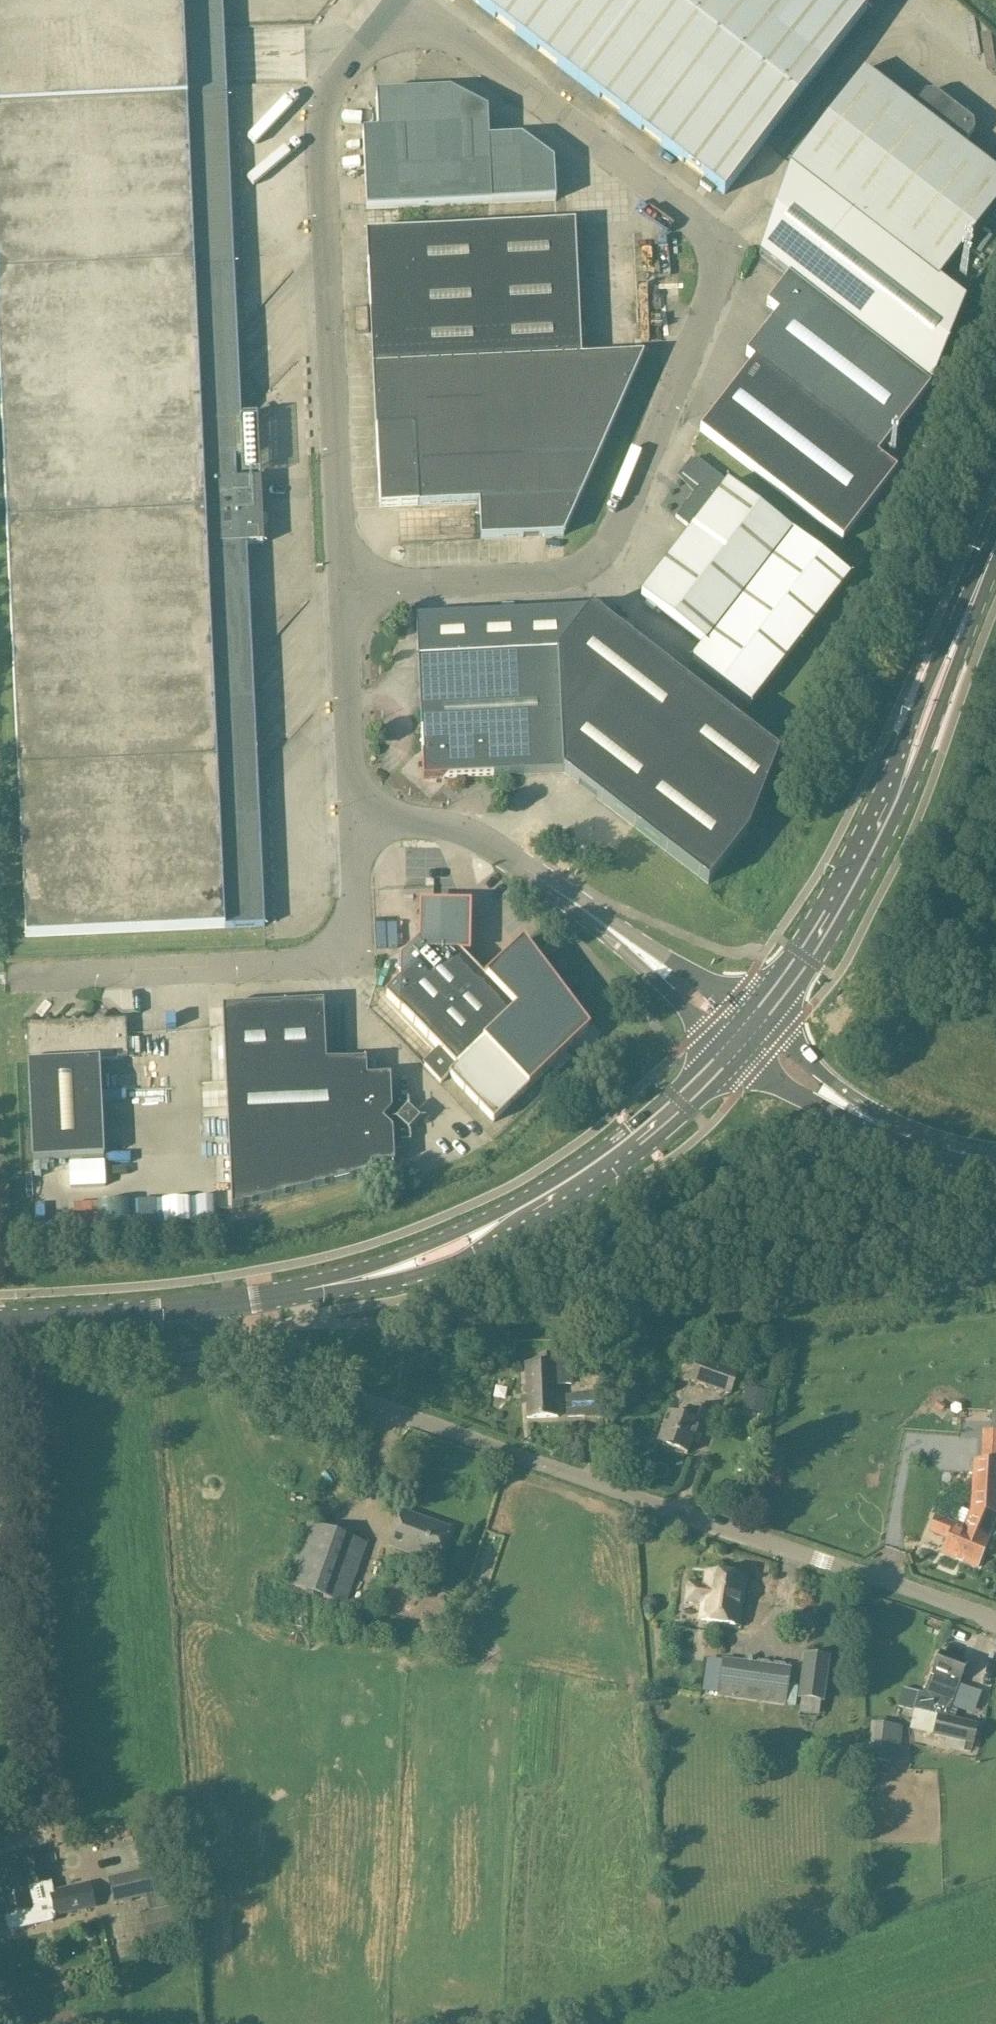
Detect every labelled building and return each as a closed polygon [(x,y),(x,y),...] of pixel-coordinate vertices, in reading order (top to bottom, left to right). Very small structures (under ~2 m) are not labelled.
[(26,938),(265,927),(247,545),(264,544),(261,480),(237,481),(236,459),(243,458),(223,28),(222,0),(0,0),(0,385),(26,938)] [(724,196),(868,10),(855,0),(471,0),(704,180),(700,185),(711,193),(715,188),(724,196)] [(963,148),(975,132),(974,124),(935,93),(927,95),(914,110),(864,71),(790,166),(938,281),(995,206),(995,174),(963,148)] [(363,132),(366,210),(556,201),(554,162),(521,139),(489,140),(487,111),(450,92),(376,95),(378,132),(363,132)] [(761,257),(788,278),(930,388),(964,300),(938,281),(790,166),(761,257)] [(558,222),(557,203),(517,204),(518,223),(558,222)] [(516,215),(516,204),(489,206),(490,216),(516,215)] [(577,263),(575,224),(366,234),(375,430),(376,430),(378,470),(381,470),(382,486),(378,486),(379,508),(418,507),(479,504),(481,540),(563,536),(643,355),(581,358),(577,263)] [(754,362),(700,431),(842,541),(896,472),(877,457),(930,388),(788,278),(767,306),(778,314),(746,356),(754,362)] [(354,311),(355,335),(368,334),(367,310),(354,311)] [(691,530),(641,596),(704,645),(692,661),(751,706),(850,578),(829,562),(696,459),(682,476),(698,489),(676,518),(691,530)] [(416,618),(423,780),(478,777),(519,775),(563,773),(633,826),(709,884),(749,833),(778,756),(592,611),(416,618)] [(400,981),(400,1010),(456,1068),(449,1076),(495,1123),(591,1031),(524,942),(485,980),(460,954),(461,954),(461,950),(465,946),(469,946),(470,913),(466,913),(462,909),(462,905),(433,904),(428,904),(428,908),(424,912),(420,912),(419,945),(424,945),(428,949),(428,954),(429,954),(400,981)] [(398,945),(399,924),(378,924),(378,945),(398,945)] [(324,1003),(223,1008),(224,1030),(232,1209),(372,1174),(371,1163),(392,1162),(392,1152),(402,1151),(401,1141),(411,1141),(411,1132),(409,1131),(420,1119),(408,1108),(410,1107),(409,1098),(399,1099),(399,1089),(389,1089),(388,1079),(367,1080),(367,1061),(327,1063),(324,1003)] [(126,1020),(26,1024),(28,1064),(33,1161),(104,1157),(99,1061),(128,1060),(127,1037),(126,1020)] [(504,1344),(504,1353),(514,1353),(514,1344),(504,1344)] [(525,1365),(527,1419),(557,1418),(556,1386),(574,1385),(573,1363),(553,1364),(553,1355),(542,1355),(542,1365),(525,1365)] [(738,1372),(699,1358),(690,1382),(730,1396),(738,1372)] [(742,1407),(761,1411),(765,1390),(746,1387),(742,1407)] [(586,1422),(586,1399),(565,1399),(565,1422),(586,1422)] [(658,1445),(687,1456),(692,1442),(697,1444),(709,1414),(694,1408),(689,1422),(669,1415),(658,1445)] [(626,1431),(631,1435),(635,1431),(635,1426),(631,1422),(626,1426),(626,1431)] [(983,1429),(982,1459),(995,1459),(995,1430),(983,1429)] [(988,1540),(995,1520),(995,1464),(974,1462),(971,1510),(964,1527),(936,1516),(929,1533),(948,1541),(943,1554),(978,1568),(989,1540),(988,1540)] [(403,1513),(391,1547),(437,1564),(449,1530),(403,1513)] [(308,1524),(287,1584),(345,1605),(366,1545),(308,1524)] [(701,1621),(737,1626),(744,1578),(708,1573),(706,1585),(688,1583),(685,1605),(703,1607),(701,1621)] [(446,1618),(442,1629),(449,1632),(454,1621),(446,1618)] [(960,1682),(961,1682),(968,1664),(940,1653),(924,1697),(919,1695),(914,1711),(938,1717),(933,1737),(974,1747),(979,1726),(946,1717),(960,1682)] [(805,1654),(799,1700),(802,1701),(800,1715),(820,1718),(822,1703),(825,1704),(831,1658),(805,1654)] [(724,1661),(719,1697),(785,1706),(790,1670),(724,1661)] [(664,1704),(656,1704),(656,1712),(664,1712),(664,1704)] [(872,1725),(868,1762),(899,1765),(903,1728),(872,1725)] [(49,1883),(42,1849),(19,1854),(22,1864),(0,1869),(0,1914),(1,1917),(34,1910),(28,1887),(49,1883)] [(150,1870),(109,1879),(114,1905),(155,1896),(150,1870)] [(56,1918),(97,1909),(91,1884),(50,1893),(56,1918)] [(179,1908),(141,1917),(144,1929),(182,1920),(179,1908)] [(183,1927),(146,1936),(149,1949),(186,1940),(183,1927)]
